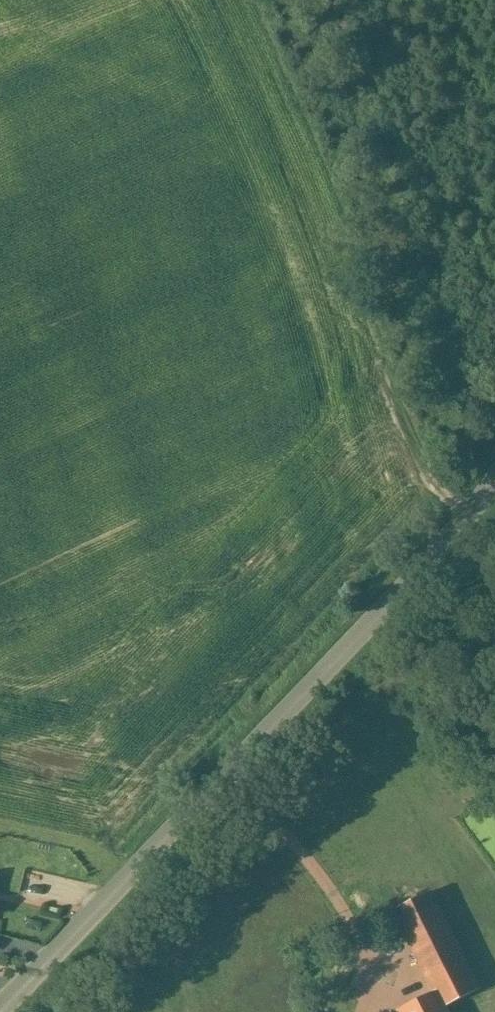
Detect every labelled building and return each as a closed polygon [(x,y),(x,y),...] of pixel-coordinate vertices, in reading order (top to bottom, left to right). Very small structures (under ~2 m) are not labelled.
[(432,892),(395,910),(436,995),(443,1008),(479,989),(432,892)] [(436,995),(403,1011),(445,1011),(443,1008),(436,995)]
